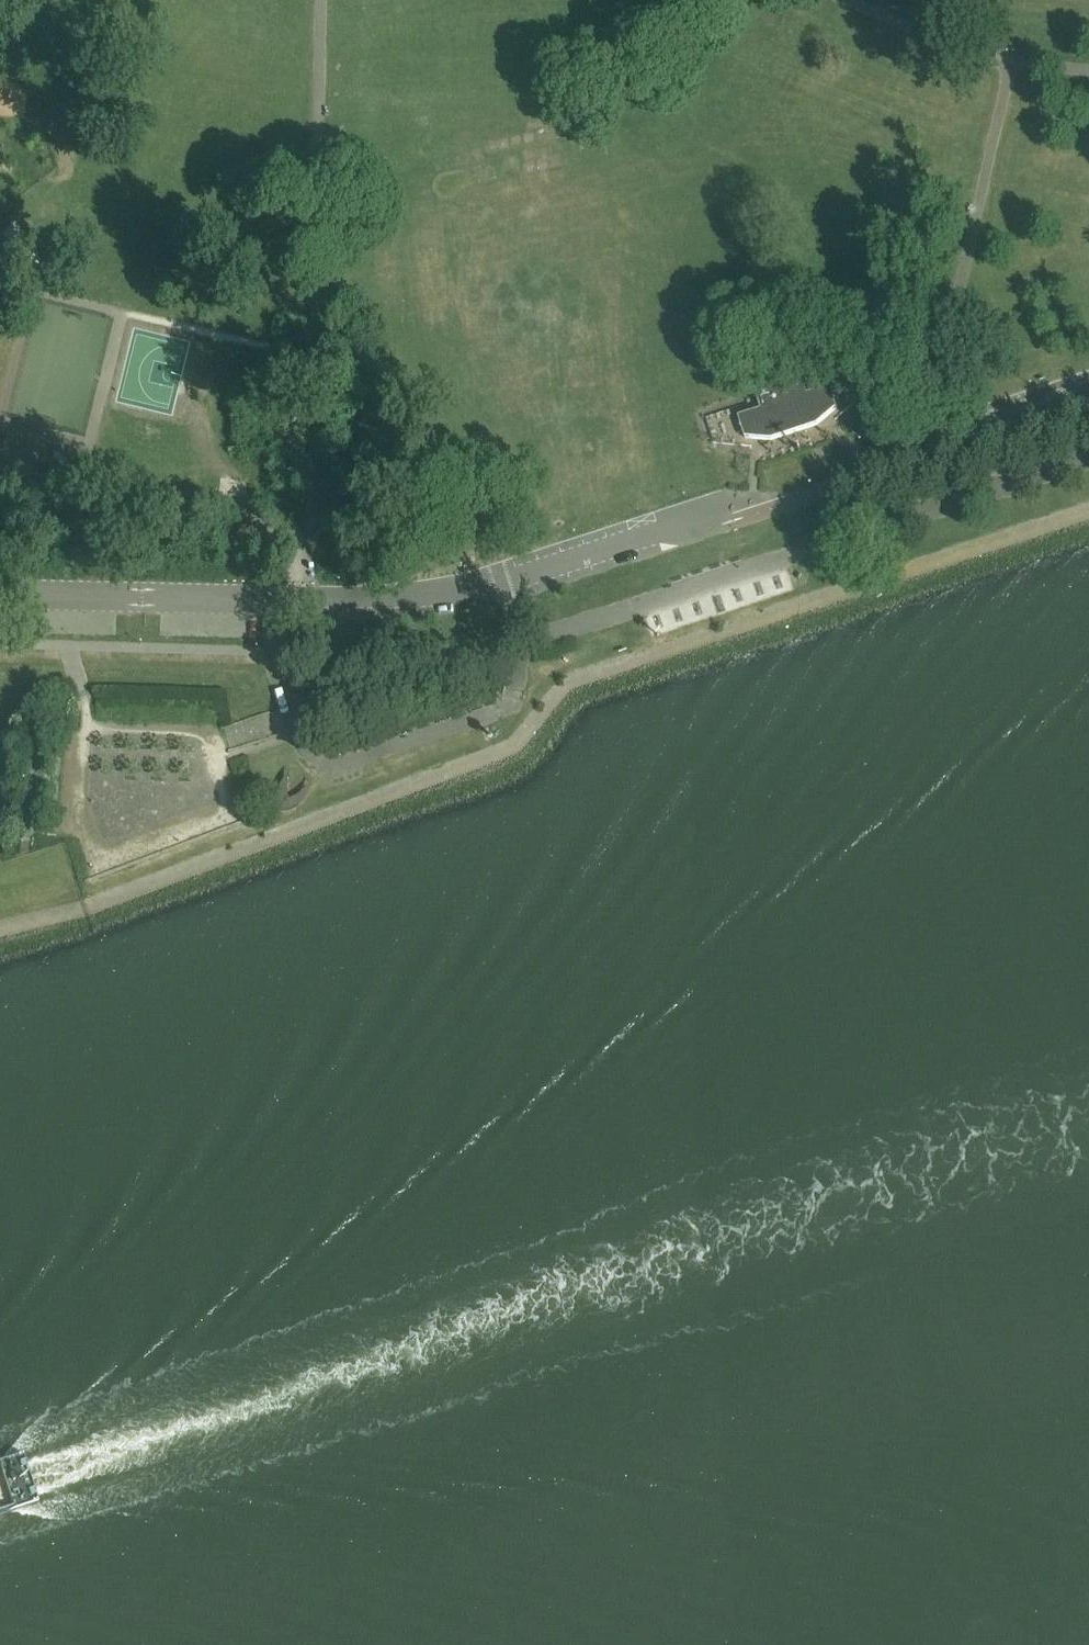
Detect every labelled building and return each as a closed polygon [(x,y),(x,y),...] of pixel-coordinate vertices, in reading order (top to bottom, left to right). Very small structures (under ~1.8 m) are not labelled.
[(746,441),(771,444),(819,428),(837,412),(837,409),(830,388),(814,394),(813,391),(806,393),(801,376),(755,391),(760,408),(754,410),(755,413),(739,418),(745,439),(746,441)]
